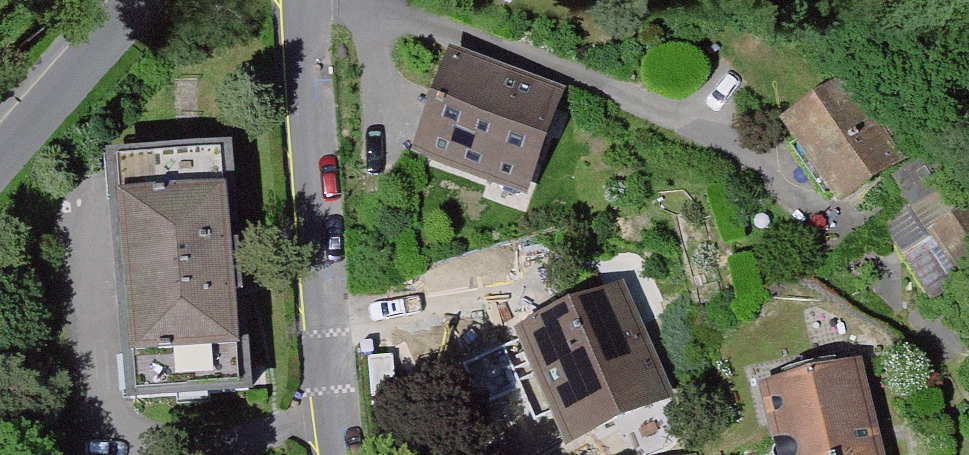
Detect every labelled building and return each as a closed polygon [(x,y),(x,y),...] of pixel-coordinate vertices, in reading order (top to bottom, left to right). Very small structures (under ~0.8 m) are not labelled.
[(565,98),(461,61),(425,161),(529,198),(565,98)] [(834,205),(880,175),(897,164),(844,82),(780,123),(834,205)] [(897,164),(880,175),(895,199),(884,207),(890,217),(878,225),(930,304),(968,279),(968,237),(914,153),(897,164)] [(226,169),(122,178),(143,409),(247,400),(226,169)] [(618,287),(521,330),(569,438),(667,394),(618,287)] [(853,369),(763,389),(778,454),(873,454),(863,410),(853,369)]
